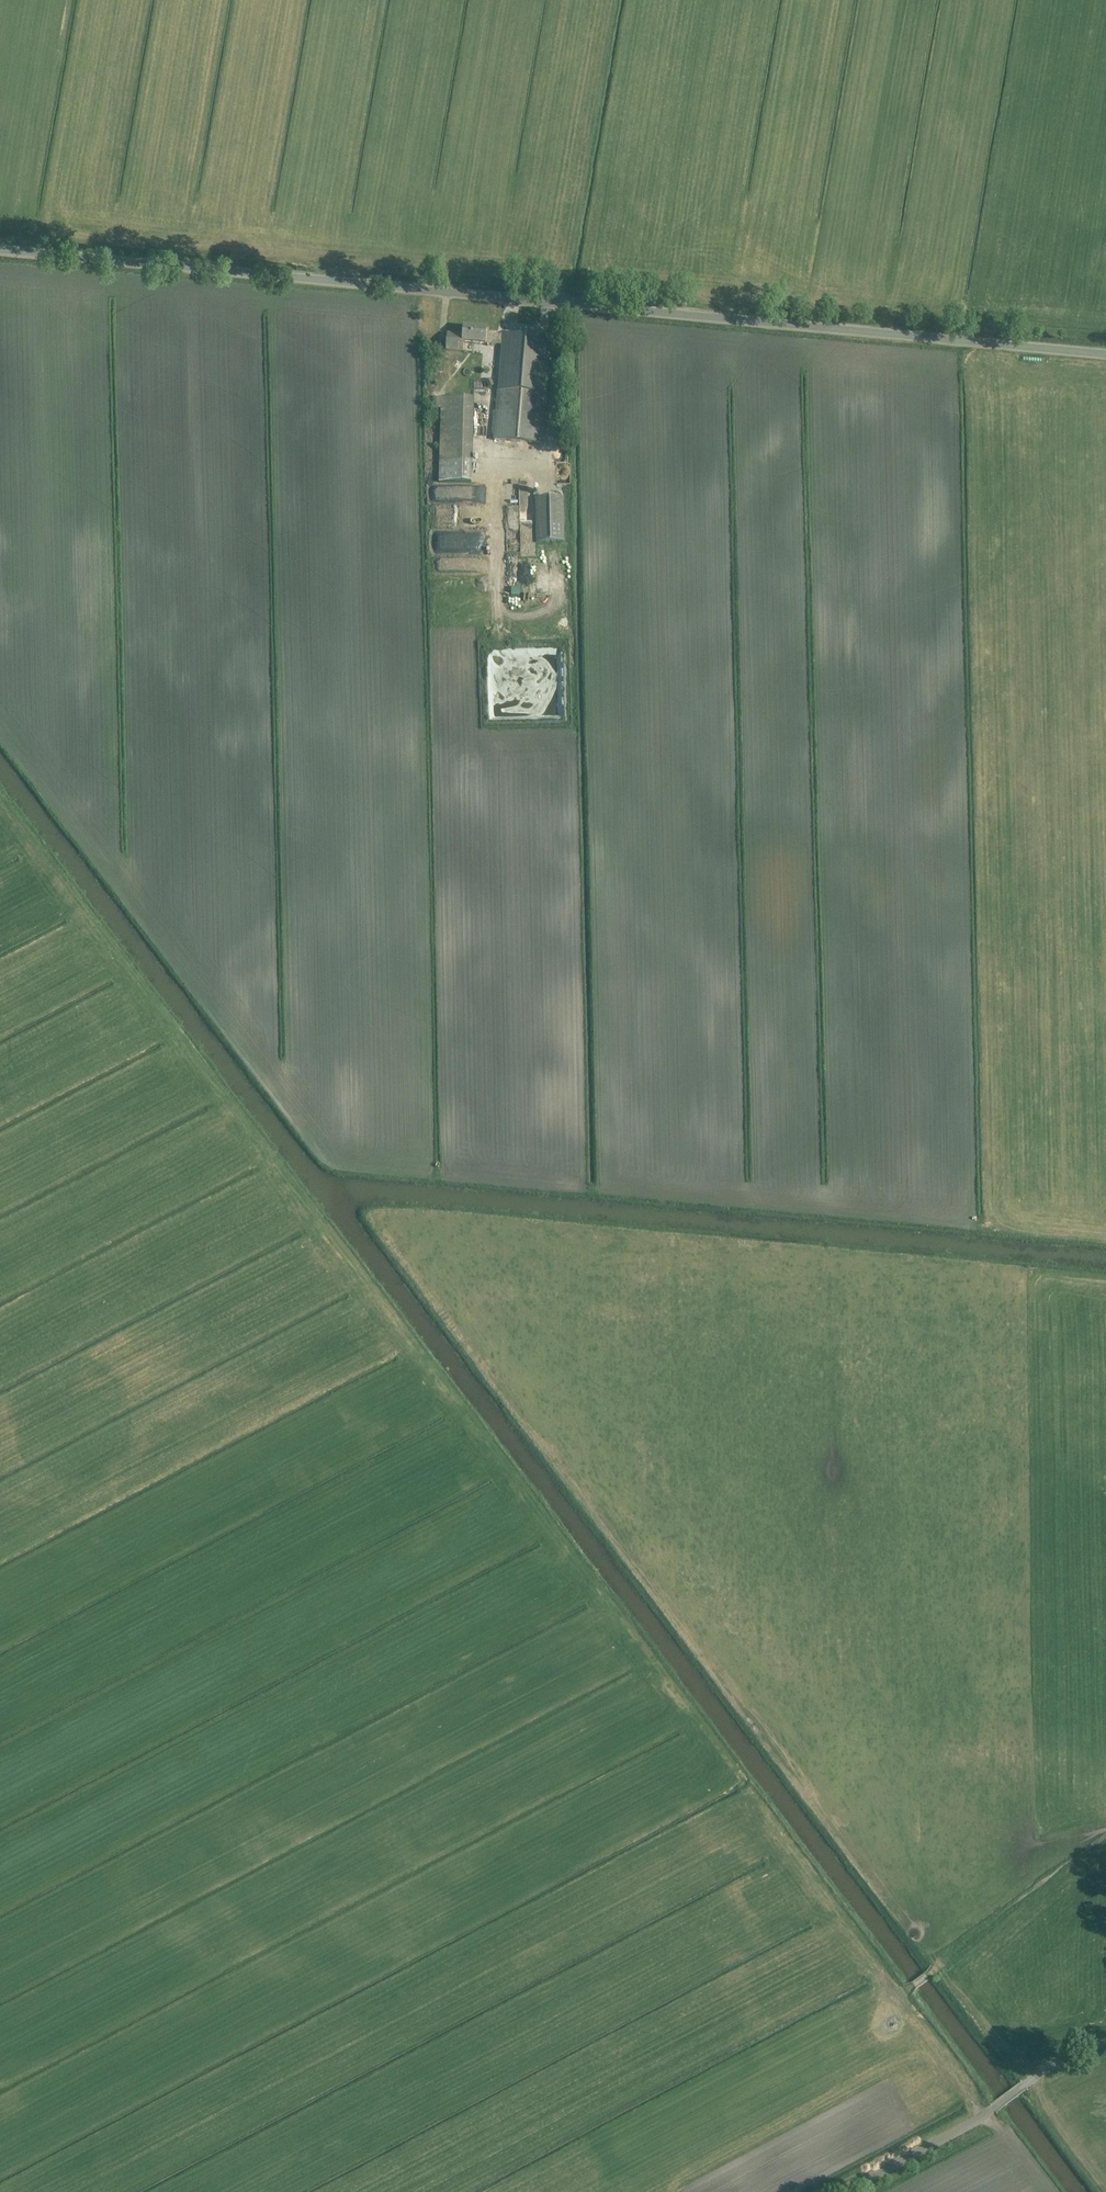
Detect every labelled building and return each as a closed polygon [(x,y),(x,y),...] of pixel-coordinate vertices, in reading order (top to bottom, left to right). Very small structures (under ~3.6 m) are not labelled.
[(448,334),(447,350),(463,352),(463,343),(484,345),(484,344),(501,345),(493,439),(542,443),(551,339),(487,334),(487,329),(465,327),(464,335),(448,334)] [(442,405),(440,462),(440,481),(471,482),(473,398),(434,397),(434,405),(442,405)] [(534,497),(534,542),(562,542),(562,497),(534,497)] [(516,591),(514,581),(508,582),(510,592),(516,591)]
